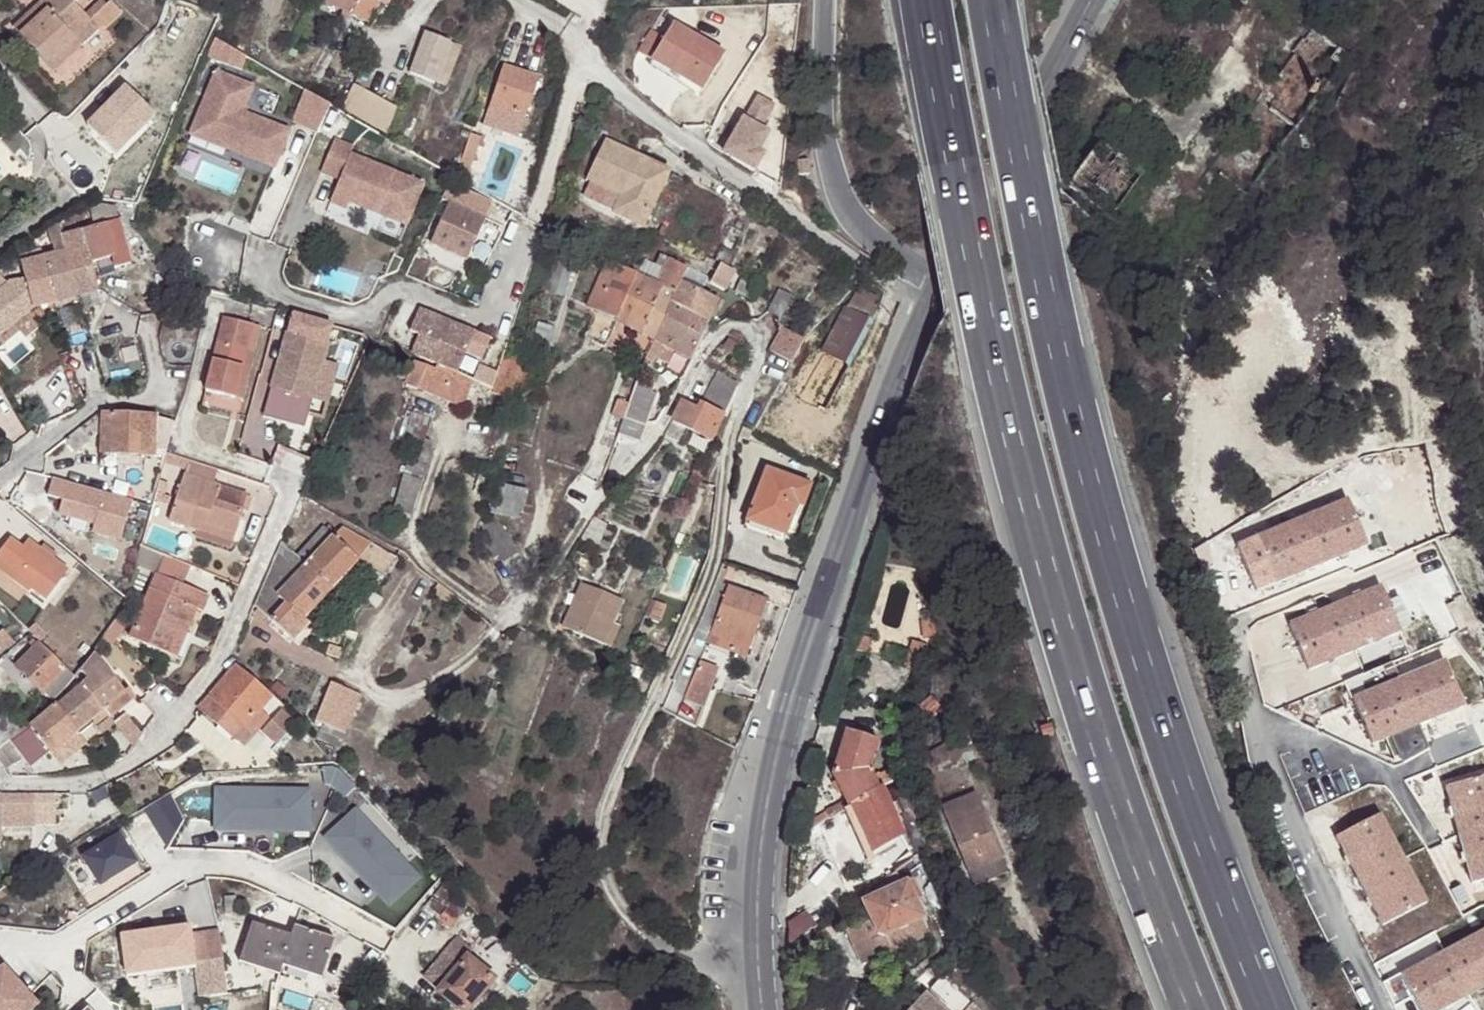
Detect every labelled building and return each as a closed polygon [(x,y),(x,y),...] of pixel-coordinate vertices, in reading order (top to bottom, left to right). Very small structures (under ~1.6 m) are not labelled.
[(74,29),(89,17),(73,0),(31,0),(25,5),(34,15),(20,28),(45,56),(74,29)] [(110,0),(84,0),(96,13),(110,0)] [(156,25),(185,36),(189,25),(194,8),(171,0),(165,0),(156,25)] [(368,22),(380,0),(326,0),(368,22)] [(1100,139),(1067,185),(1190,277),(1349,55),(1294,15),(1274,0),(1204,0),(1143,83),(1180,109),(1230,40),(1278,76),(1185,202),(1100,139)] [(1294,15),(1304,0),(1274,0),(1294,15)] [(11,19),(20,28),(34,15),(25,5),(11,19)] [(194,8),(189,25),(211,32),(217,17),(194,8)] [(664,37),(652,30),(638,52),(703,90),(723,54),(673,24),(664,37)] [(82,38),(74,29),(45,56),(53,65),(82,38)] [(450,42),(426,33),(412,73),(435,82),(450,42)] [(249,58),(216,38),(210,50),(243,69),(249,58)] [(539,79),(504,66),(491,102),(516,110),(515,113),(526,116),(539,79)] [(252,86),(216,71),(195,121),(232,136),(227,149),(273,167),(288,130),(241,112),(252,86)] [(340,113),(386,131),(396,106),(350,88),(340,113)] [(328,103),(304,90),(291,121),(315,132),(328,103)] [(189,133),(227,149),(232,136),(195,121),(189,133)] [(483,135),(472,131),(459,168),(470,172),(483,135)] [(353,146),(335,138),(321,170),(339,178),(331,200),(346,207),(349,200),(378,212),(381,205),(410,217),(424,183),(350,152),(353,146)] [(667,172),(606,143),(589,177),(623,194),(615,212),(642,224),(667,172)] [(623,194),(589,177),(581,194),(615,212),(623,194)] [(457,186),(449,182),(442,199),(449,202),(457,186)] [(491,201),(457,186),(449,202),(431,242),(466,258),(485,219),(483,218),(491,201)] [(381,205),(378,212),(407,224),(410,217),(381,205)] [(101,214),(104,224),(121,220),(118,209),(101,214)] [(249,225),(232,218),(228,226),(245,234),(249,225)] [(63,236),(80,296),(101,290),(94,262),(113,256),(116,264),(133,259),(121,220),(104,224),(63,236)] [(56,303),(80,296),(63,236),(52,239),(55,255),(44,258),(56,303)] [(573,252),(562,248),(547,291),(562,296),(573,262),(570,261),(573,252)] [(35,309),(56,303),(44,258),(23,265),(35,309)] [(686,267),(668,258),(664,268),(658,283),(675,292),(671,302),(706,321),(716,300),(699,290),(681,280),(684,272),(688,274),(691,269),(687,266),(686,267)] [(614,263),(607,259),(601,271),(609,274),(614,263)] [(655,264),(644,259),(637,274),(658,283),(664,268),(655,264)] [(609,274),(601,271),(592,294),(599,298),(594,310),(603,313),(611,294),(624,300),(636,273),(614,263),(609,274)] [(733,271),(720,263),(709,281),(722,289),(733,271)] [(681,280),(699,290),(706,276),(691,269),(688,274),(684,272),(681,280)] [(637,274),(636,273),(624,300),(611,294),(603,313),(591,340),(593,341),(603,346),(615,319),(654,338),(664,318),(671,302),(675,292),(658,283),(637,274)] [(17,315),(8,305),(26,289),(16,278),(0,292),(0,330),(17,315)] [(843,305),(811,364),(801,383),(796,394),(822,407),(869,319),(867,317),(873,305),(869,302),(873,294),(856,285),(844,306),(843,305)] [(791,295),(778,289),(767,312),(779,318),(791,295)] [(599,298),(592,294),(586,306),(594,310),(599,298)] [(706,321),(671,302),(664,318),(700,337),(706,321)] [(410,330),(419,334),(411,352),(438,364),(456,372),(474,332),(421,308),(410,330)] [(209,388),(238,396),(256,324),(228,317),(209,388)] [(700,337),(664,318),(654,338),(645,357),(654,362),(657,357),(666,361),(674,349),(690,358),(700,337)] [(539,322),(527,361),(542,366),(554,326),(539,322)] [(790,361),(803,339),(782,328),(770,350),(790,361)] [(286,333),(262,417),(292,426),(301,396),(312,399),(324,361),(328,345),(286,333)] [(479,365),(491,341),(476,333),(464,358),(479,365)] [(515,382),(521,384),(531,388),(535,384),(542,366),(527,361),(504,353),(491,388),(490,391),(505,397),(507,396),(509,396),(510,395),(515,382)] [(741,363),(733,359),(727,369),(734,373),(741,363)] [(801,383),(811,364),(803,359),(793,378),(801,383)] [(435,369),(413,360),(403,385),(461,407),(469,387),(473,389),(476,381),(456,372),(438,364),(435,369)] [(312,399),(328,404),(338,364),(324,361),(312,399)] [(711,440),(724,413),(735,384),(717,371),(698,407),(683,400),(664,435),(677,442),(686,428),(711,440)] [(622,418),(617,433),(638,441),(655,394),(651,392),(653,385),(637,380),(628,403),(622,418)] [(207,387),(202,406),(238,415),(243,397),(238,396),(209,388),(207,387)] [(617,399),(612,414),(622,418),(628,403),(617,399)] [(400,430),(422,441),(429,418),(407,410),(400,430)] [(166,455),(168,448),(176,422),(157,420),(157,416),(103,413),(72,438),(80,448),(90,441),(92,444),(103,436),(101,468),(141,469),(142,456),(155,456),(155,453),(166,455)] [(743,426),(738,435),(746,439),(751,430),(743,426)] [(421,445),(422,441),(400,430),(398,437),(413,443),(404,474),(422,480),(432,449),(421,445)] [(194,469),(197,459),(168,448),(166,455),(165,459),(194,469)] [(225,470),(197,459),(194,469),(192,474),(221,484),(225,470)] [(809,485),(765,469),(745,520),(784,535),(797,505),(801,506),(809,485)] [(253,495),(221,484),(192,474),(176,519),(192,525),(238,541),(253,495)] [(404,474),(392,510),(411,516),(422,480),(404,474)] [(526,489),(492,482),(484,511),(518,519),(526,489)] [(1368,550),(1347,500),(1252,541),(1274,591),(1368,550)] [(580,538),(588,543),(595,546),(606,524),(600,520),(602,515),(597,512),(594,517),(592,516),(580,538)] [(500,526),(486,535),(504,560),(517,551),(500,526)] [(326,529),(300,556),(333,587),(358,559),(370,547),(341,529),(335,536),(326,529)] [(0,551),(0,571),(29,593),(31,590),(46,601),(69,569),(29,539),(23,546),(10,537),(0,551)] [(300,556),(282,540),(255,604),(294,640),(310,623),(305,618),(333,587),(300,556)] [(377,551),(370,547),(358,559),(365,565),(377,551)] [(397,564),(377,551),(365,565),(383,581),(397,564)] [(168,561),(161,580),(188,589),(194,571),(168,561)] [(161,580),(146,619),(193,637),(202,613),(207,615),(213,599),(188,589),(161,580)] [(731,640),(728,649),(746,656),(766,600),(717,582),(697,628),(711,633),(731,640)] [(563,628),(602,644),(611,624),(621,601),(581,584),(563,628)] [(453,599),(437,586),(430,595),(447,607),(453,599)] [(1401,636),(1379,587),(1285,628),(1306,677),(1401,636)] [(193,637),(146,619),(137,647),(176,661),(185,638),(192,642),(193,637)] [(928,621),(922,622),(925,641),(939,639),(936,620),(928,621)] [(611,624),(602,644),(609,647),(618,626),(611,624)] [(711,633),(697,628),(694,635),(709,640),(711,633)] [(12,642),(4,630),(0,634),(0,652),(12,642)] [(708,642),(728,649),(731,640),(711,633),(709,640),(708,642)] [(184,664),(192,642),(185,638),(176,661),(184,664)] [(875,645),(862,642),(859,653),(871,657),(875,645)] [(42,691),(64,670),(37,644),(16,665),(42,691)] [(343,649),(331,644),(328,653),(339,657),(343,649)] [(930,648),(917,644),(909,668),(908,671),(921,675),(930,648)] [(88,680),(80,686),(100,712),(128,692),(118,681),(115,683),(94,658),(80,671),(88,680)] [(683,700),(702,708),(717,668),(699,662),(683,700)] [(1465,712),(1444,662),(1349,703),(1371,753),(1465,712)] [(237,668),(210,699),(202,712),(235,740),(244,729),(251,734),(253,736),(261,728),(270,717),(261,710),(271,698),(237,668)] [(332,681),(317,720),(324,724),(320,736),(341,745),(361,693),(332,681)] [(80,686),(56,705),(76,730),(77,731),(92,719),(100,712),(80,686)] [(493,688),(490,694),(485,705),(492,708),(499,691),(493,688)] [(100,712),(104,717),(132,696),(128,692),(100,712)] [(942,704),(937,699),(926,709),(931,714),(942,704)] [(677,717),(694,727),(702,708),(683,700),(677,717)] [(76,730),(56,705),(29,727),(50,752),(77,731),(76,730)] [(17,730),(0,711),(0,742),(17,730)] [(104,717),(100,712),(92,719),(105,735),(114,728),(104,717)] [(114,728),(135,746),(140,737),(142,732),(124,717),(114,728)] [(291,731),(276,718),(257,740),(272,753),(291,731)] [(29,727),(27,723),(17,730),(0,742),(0,761),(5,767),(20,755),(32,769),(51,753),(50,752),(29,727)] [(244,729),(235,740),(243,747),(253,736),(251,734),(244,729)] [(51,753),(63,768),(89,747),(77,731),(50,752),(51,753)] [(899,837),(876,787),(869,769),(878,741),(846,732),(833,774),(847,806),(870,854),(887,844),(899,837)] [(1442,790),(1465,889),(1483,884),(1483,780),(1442,790)] [(305,790),(227,793),(228,824),(236,824),(237,832),(285,830),(285,824),(306,824),(305,790)] [(28,791),(0,791),(0,826),(28,826),(28,791)] [(228,824),(227,793),(213,793),(214,832),(237,832),(236,824),(228,824)] [(937,808),(966,871),(999,857),(969,793),(937,808)] [(870,854),(847,806),(834,814),(857,862),(870,854)] [(408,867),(355,811),(330,833),(345,849),(340,853),(373,889),(379,883),(385,889),(408,867)] [(1380,818),(1330,844),(1376,931),(1426,905),(1380,818)] [(345,849),(330,833),(326,838),(340,853),(345,849)] [(119,834),(82,856),(100,885),(136,862),(119,834)] [(887,844),(870,854),(871,858),(889,848),(887,844)] [(385,889),(379,883),(373,889),(388,905),(417,878),(408,867),(385,889)] [(855,900),(864,893),(860,887),(851,893),(855,900)] [(906,889),(859,911),(866,924),(877,945),(923,923),(906,889)] [(452,926),(467,907),(455,898),(448,907),(432,894),(424,905),(452,926)] [(122,973),(193,964),(192,960),(218,956),(213,926),(187,930),(186,922),(127,931),(128,944),(117,946),(122,973)] [(930,939),(923,923),(877,945),(866,924),(843,934),(858,963),(900,944),(903,950),(930,939)] [(287,964),(327,975),(336,940),(296,930),(294,936),(253,925),(243,961),(284,972),(285,970),(287,964)] [(1396,978),(1413,1009),(1450,1009),(1483,992),(1483,932),(1396,978)] [(494,980),(451,945),(423,979),(439,991),(438,993),(460,1009),(470,1009),(494,980)] [(283,978),(284,972),(243,961),(242,968),(283,978)] [(325,979),(327,975),(287,964),(285,970),(325,979)] [(36,1007),(0,968),(0,1009),(32,1009),(36,1007)] [(922,996),(909,1009),(938,1009),(922,996)]
